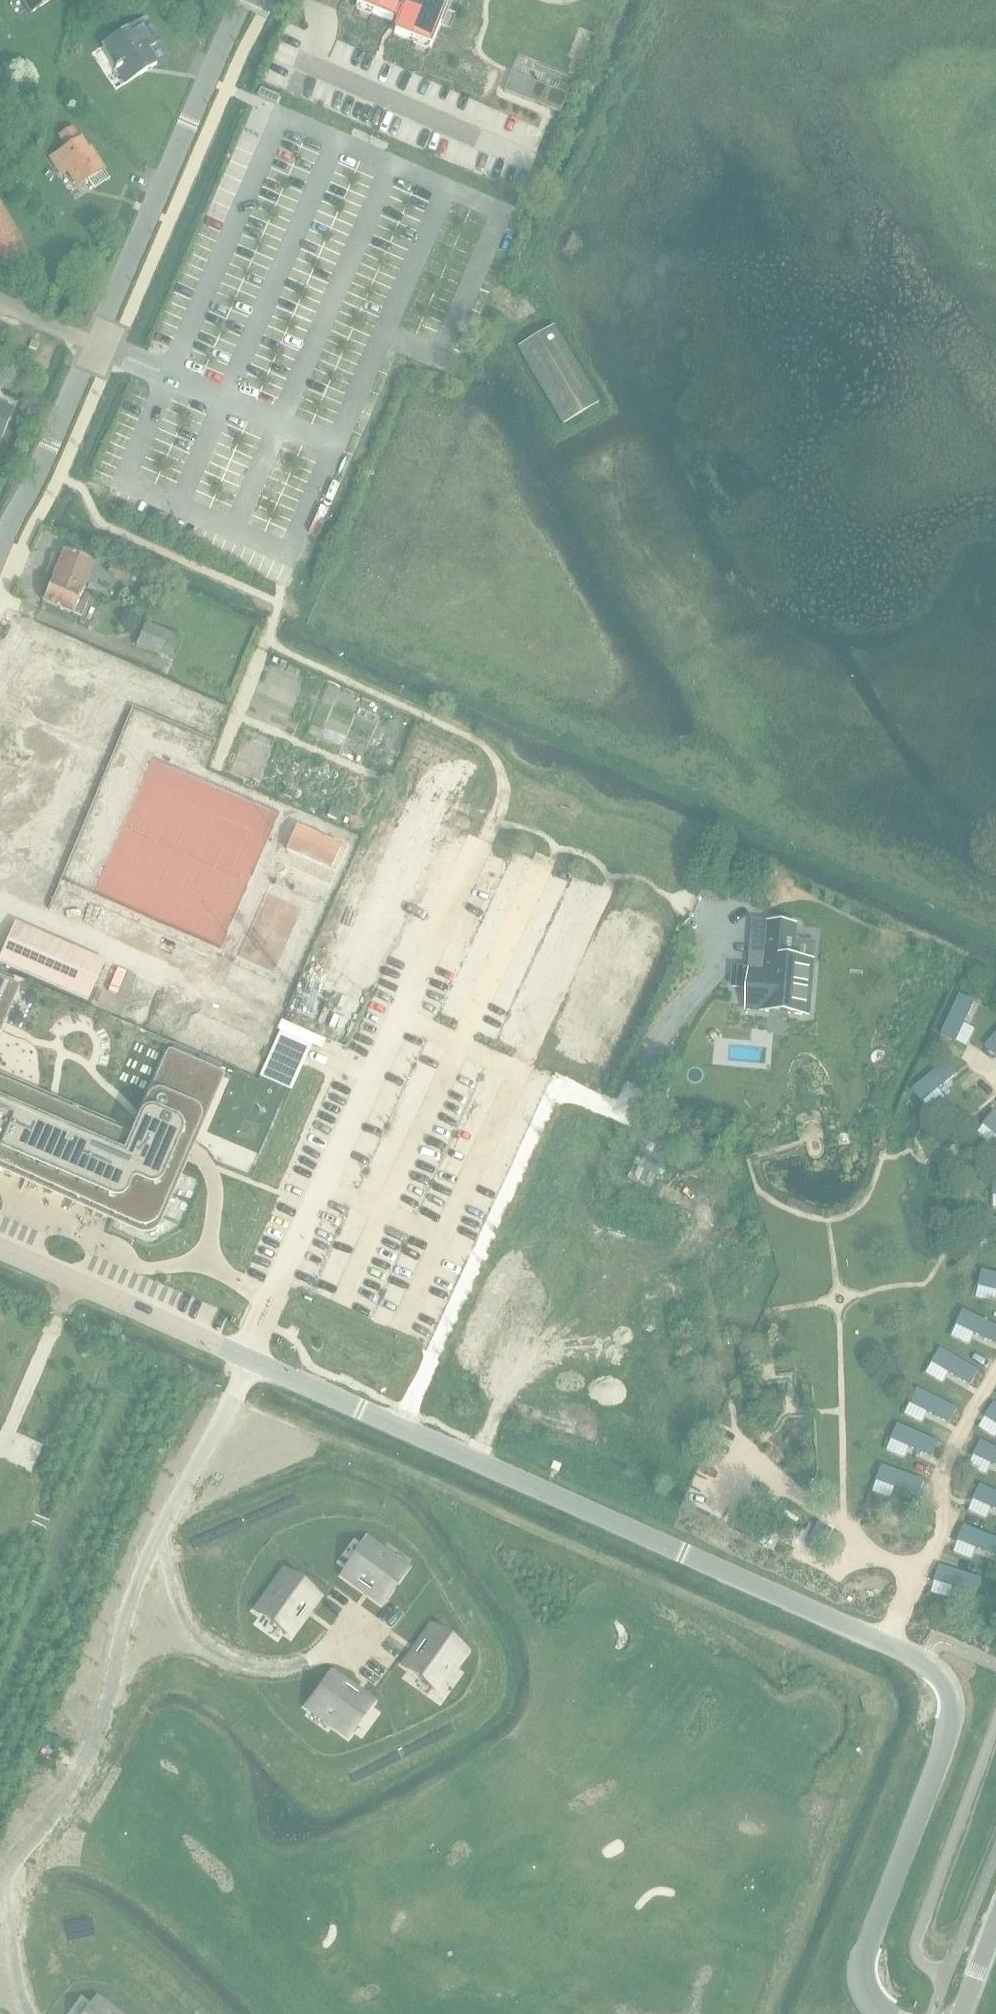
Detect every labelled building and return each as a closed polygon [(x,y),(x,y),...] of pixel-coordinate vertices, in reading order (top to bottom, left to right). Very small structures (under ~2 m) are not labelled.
[(52,0),(21,0),(31,14),(52,0)] [(357,2),(373,8),(372,12),(378,15),(382,6),(401,14),(394,32),(414,40),(415,36),(422,39),(432,43),(440,22),(434,20),(442,0),(358,0),(357,2)] [(141,41),(150,36),(150,34),(147,36),(141,25),(142,24),(142,22),(107,44),(121,67),(115,71),(116,73),(118,71),(125,82),(123,84),(124,85),(156,65),(141,41)] [(261,90),(258,97),(276,105),(279,98),(261,90)] [(59,136),(67,148),(50,158),(61,176),(69,171),(78,186),(104,171),(94,155),(91,157),(81,140),(80,140),(73,128),(59,136)] [(3,265),(14,258),(15,260),(19,257),(18,256),(25,252),(13,232),(15,231),(0,205),(0,260),(3,265)] [(563,422),(597,402),(552,326),(518,346),(563,422)] [(12,410),(10,409),(0,405),(0,437),(12,410)] [(65,551),(54,577),(83,589),(94,564),(65,551)] [(131,579),(134,572),(112,563),(109,569),(131,579)] [(83,589),(54,577),(44,602),(80,618),(89,598),(81,595),(83,589)] [(181,636),(169,631),(146,622),(136,646),(170,660),(181,636)] [(214,881),(233,836),(211,826),(191,871),(214,881)] [(104,961),(14,922),(0,955),(0,962),(88,1000),(104,961)] [(734,968),(732,987),(748,988),(746,1010),(809,1015),(813,961),(793,959),(796,925),(768,922),(764,971),(734,968)] [(5,1000),(11,987),(11,985),(0,980),(0,1012),(5,1000)] [(960,995),(941,1035),(955,1042),(974,1002),(960,995)] [(985,1046),(995,1057),(995,1034),(985,1046)] [(18,1176),(48,1189),(134,1228),(138,1229),(139,1230),(140,1230),(142,1231),(143,1231),(145,1231),(146,1231),(148,1230),(149,1230),(150,1230),(151,1229),(152,1228),(153,1228),(154,1227),(155,1226),(156,1225),(157,1224),(158,1223),(158,1221),(179,1173),(180,1172),(180,1171),(180,1170),(180,1169),(180,1168),(180,1167),(180,1166),(179,1165),(179,1164),(178,1164),(178,1163),(177,1163),(177,1162),(176,1162),(175,1162),(174,1161),(184,1139),(185,1140),(186,1140),(187,1140),(188,1140),(189,1140),(190,1140),(191,1140),(192,1139),(193,1139),(194,1138),(195,1137),(195,1136),(196,1135),(197,1132),(199,1129),(222,1075),(214,1071),(218,1064),(174,1045),(171,1052),(169,1052),(159,1074),(164,1076),(158,1092),(170,1097),(163,1112),(151,1107),(144,1122),(149,1124),(140,1146),(41,1104),(0,1087),(0,1167),(18,1176)] [(946,1062),(912,1090),(923,1102),(956,1074),(946,1062)] [(983,1125),(995,1136),(995,1115),(993,1112),(983,1125)] [(653,1126),(628,1178),(651,1190),(658,1175),(662,1177),(665,1175),(668,1170),(666,1166),(663,1164),(668,1153),(657,1147),(664,1132),(653,1126)] [(981,1233),(995,1235),(995,1219),(983,1217),(981,1233)] [(978,1287),(995,1291),(995,1274),(982,1271),(978,1287)] [(956,1325),(995,1344),(995,1326),(963,1311),(956,1325)] [(940,1349),(932,1363),(969,1385),(978,1371),(940,1349)] [(917,1389),(909,1404),(949,1423),(956,1409),(917,1389)] [(985,1417),(995,1425),(995,1405),(993,1404),(985,1417)] [(897,1425),(891,1439),(931,1457),(938,1442),(897,1425)] [(973,1455),(995,1466),(995,1448),(980,1441),(973,1455)] [(881,1466),(876,1481),(918,1496),(923,1481),(881,1466)] [(973,1500),(995,1510),(995,1493),(980,1485),(973,1500)] [(957,1541),(995,1556),(995,1539),(964,1526),(957,1541)] [(365,1546),(347,1571),(384,1597),(402,1573),(365,1546)] [(939,1566),(934,1581),(976,1595),(981,1579),(939,1566)] [(287,1576),(261,1612),(286,1630),(312,1593),(287,1576)] [(427,1643),(409,1668),(433,1686),(460,1649),(433,1630),(425,1642),(427,1643)] [(331,1679),(313,1704),(350,1730),(369,1703),(357,1695),(355,1697),(331,1679)] [(88,2013),(108,2013),(94,2004),(88,2013)]
